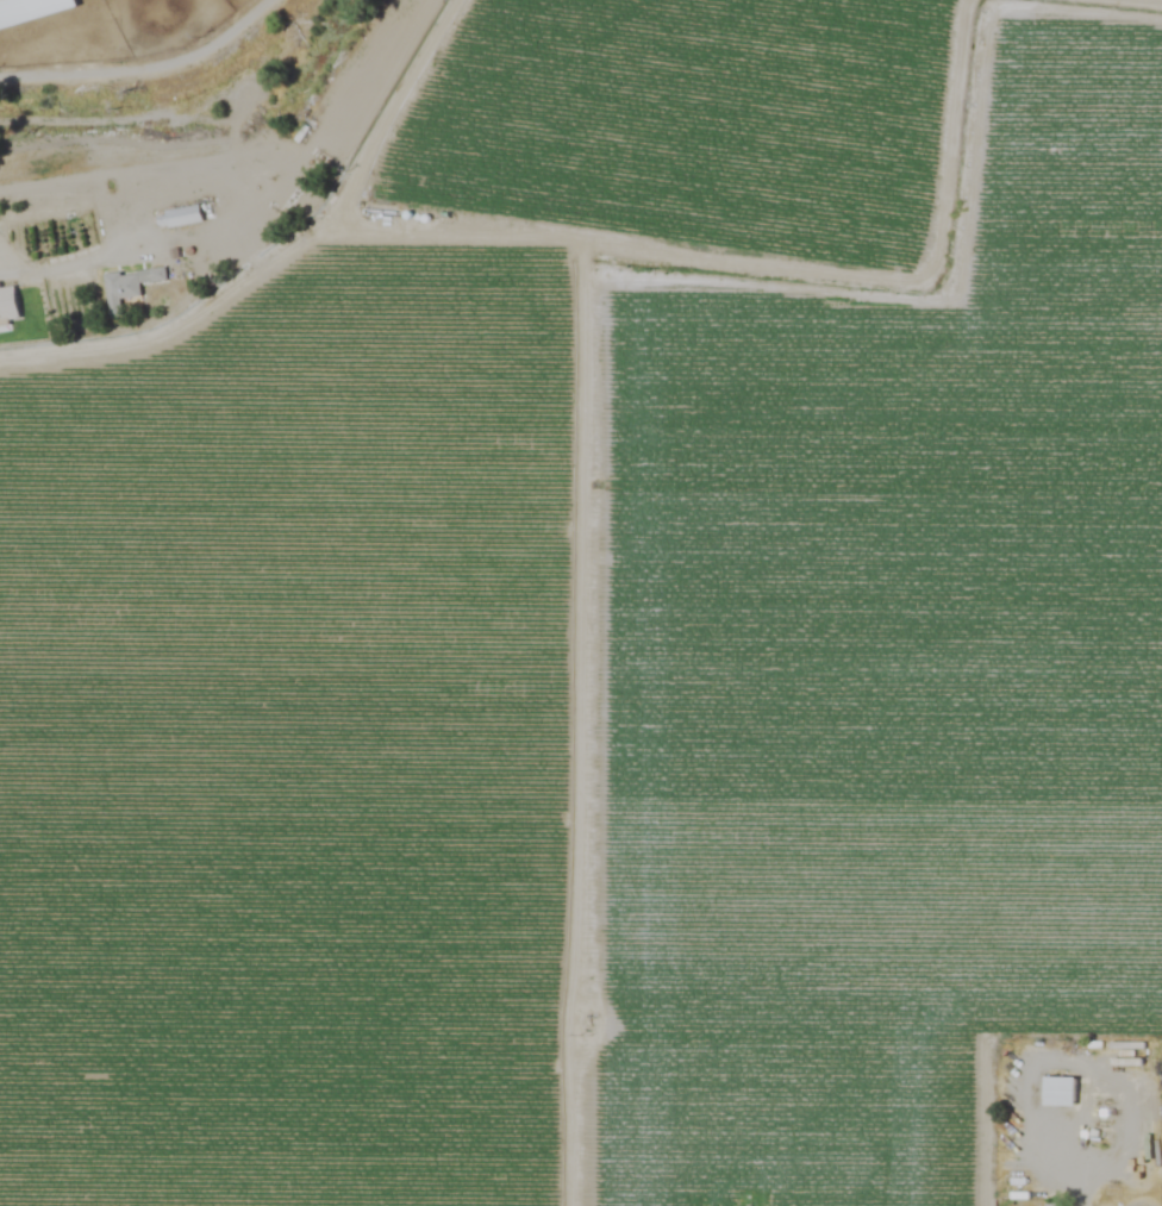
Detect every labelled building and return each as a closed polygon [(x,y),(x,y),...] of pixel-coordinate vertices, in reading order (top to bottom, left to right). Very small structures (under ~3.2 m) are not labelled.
[(0,1),(2,0),(70,0),(73,8),(0,30),(0,1)] [(154,216),(158,232),(201,221),(197,205),(154,216)] [(139,286),(167,283),(166,268),(101,275),(105,305),(140,302),(139,286)] [(37,305),(20,302),(16,319),(34,322),(37,305)] [(1074,1107),(1074,1078),(1042,1078),(1042,1107),(1074,1107)]
